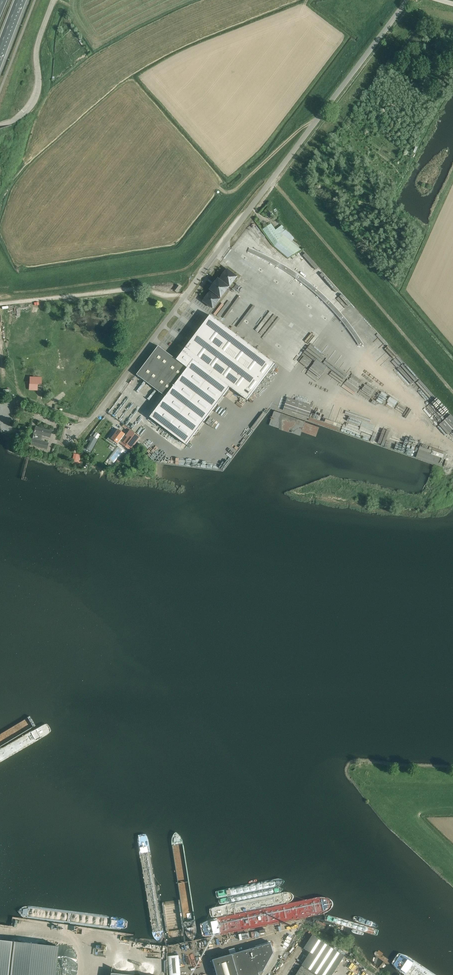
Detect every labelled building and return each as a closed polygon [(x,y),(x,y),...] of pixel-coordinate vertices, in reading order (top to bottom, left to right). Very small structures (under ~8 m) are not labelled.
[(271,223),(263,229),(275,246),(288,258),(302,250),(298,247),(300,246),(293,240),(295,238),(286,230),(283,233),(279,233),(271,223)] [(228,268),(220,279),(230,287),(238,276),(228,268)] [(213,286),(211,290),(221,298),(229,287),(218,279),(216,282),(216,283),(215,282),(213,286)] [(203,301),(213,308),(220,299),(211,292),(209,294),(208,294),(205,298),(206,298),(203,301)] [(210,315),(202,327),(177,360),(159,346),(137,375),(166,396),(150,417),(187,445),(230,387),(247,400),(275,364),(210,315)] [(36,385),(40,385),(40,378),(31,378),(31,381),(31,389),(36,389),(36,385)] [(30,415),(22,412),(19,425),(27,427),(30,415)] [(35,427),(31,445),(47,449),(48,443),(38,440),(39,435),(50,437),(51,431),(35,427)] [(119,429),(113,436),(111,435),(108,439),(113,443),(115,441),(118,444),(125,434),(119,429)] [(128,437),(124,442),(122,441),(120,443),(131,451),(135,444),(141,438),(130,430),(126,436),(128,437)] [(98,441),(92,436),(89,440),(91,442),(86,449),(90,452),(98,441)] [(125,450),(119,446),(110,459),(116,463),(125,450)] [(77,452),(76,454),(73,458),(72,464),(81,466),(81,462),(76,461),(76,459),(79,460),(82,454),(78,452),(77,452)] [(303,964),(296,974),(332,974),(345,956),(313,935),(304,948),(311,952),(303,964)] [(58,947),(13,941),(0,940),(0,974),(55,974),(58,947)] [(214,959),(219,974),(260,974),(260,972),(264,971),(275,952),(272,942),(214,959)] [(168,956),(170,974),(177,974),(181,974),(179,955),(168,956)]
